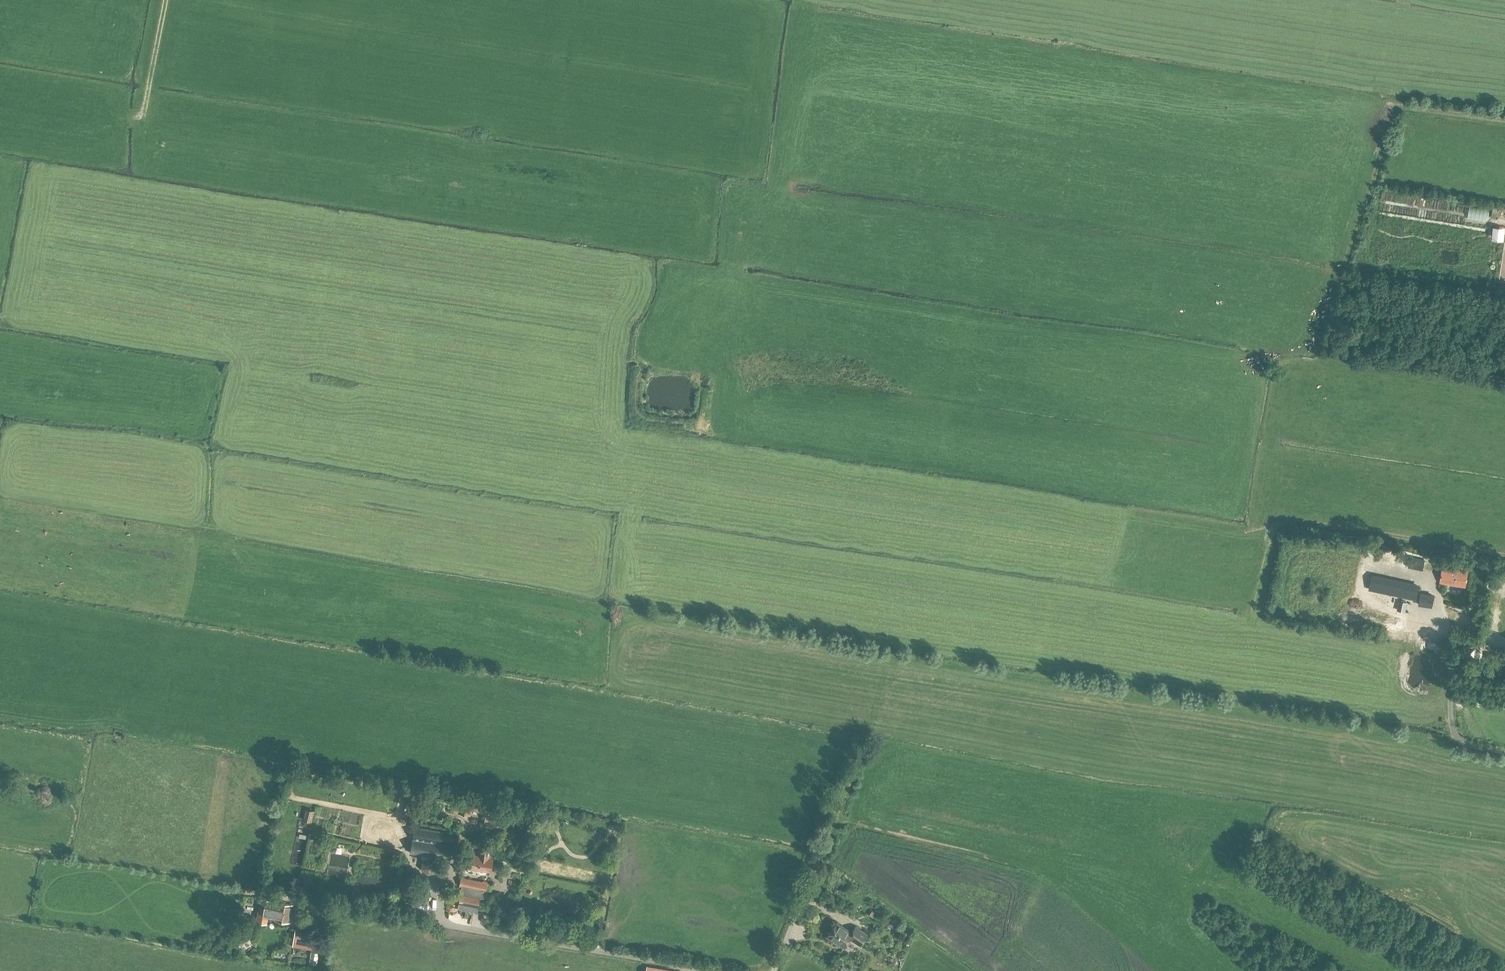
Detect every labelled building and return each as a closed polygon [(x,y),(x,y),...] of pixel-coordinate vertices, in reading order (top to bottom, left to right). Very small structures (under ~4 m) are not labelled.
[(1502,242),(1503,229),(1491,228),(1491,241),(1502,242)] [(1409,561),(1408,566),(1417,568),(1418,563),(1419,558),(1410,556),(1409,561)] [(1465,587),(1468,569),(1443,565),(1440,583),(1465,587)] [(1372,575),(1369,590),(1417,600),(1420,585),(1372,575)] [(1434,594),(1421,592),(1419,605),(1432,607),(1434,594)] [(1400,602),(1398,610),(1404,612),(1406,603),(1400,602)] [(1467,651),(1466,656),(1469,656),(1474,657),(1474,654),(1475,650),(1475,648),(1467,647),(1467,651)] [(494,800),(462,794),(458,813),(471,815),(472,810),(486,813),(484,825),(509,830),(513,806),(493,802),(494,800)] [(454,835),(415,829),(411,853),(421,854),(423,860),(421,867),(428,875),(437,871),(438,863),(432,857),(432,856),(450,859),(454,835)] [(479,870),(478,871),(480,873),(485,874),(488,872),(488,871),(491,872),(494,857),(493,857),(494,852),(491,851),(492,847),(480,845),(478,855),(472,853),(469,868),(479,870)] [(461,878),(460,886),(462,887),(486,891),(488,880),(482,879),(482,881),(461,877),(461,878)] [(461,893),(459,904),(479,908),(481,897),(461,893)] [(260,897),(257,916),(268,918),(269,916),(271,905),(272,899),(260,897)] [(274,920),(291,923),(294,904),(277,901),(276,906),(271,905),(269,916),(274,917),(274,920)] [(851,932),(837,922),(828,936),(843,946),(848,937),(859,945),(867,935),(855,927),(851,932)] [(321,932),(295,928),(293,946),(294,946),(294,948),(295,948),(298,948),(298,947),(318,950),(321,932)]
